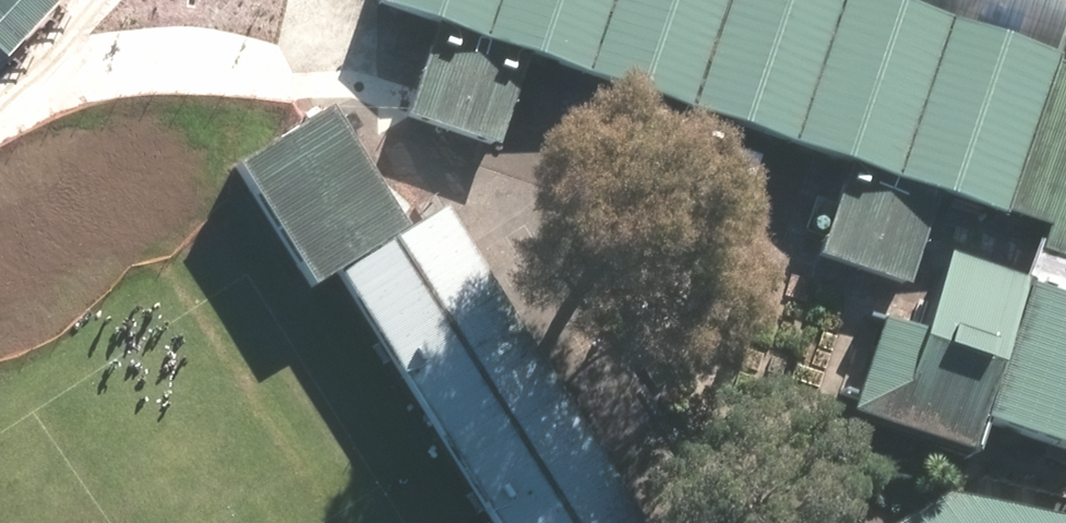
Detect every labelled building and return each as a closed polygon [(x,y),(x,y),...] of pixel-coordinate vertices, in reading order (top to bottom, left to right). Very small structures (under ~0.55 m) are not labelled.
[(12,0),(0,0),(0,13),(12,0)] [(932,0),(366,0),(1065,261),(1065,50),(932,0)] [(527,64),(436,30),(406,110),(497,144),(527,64)] [(406,228),(327,105),(240,161),(319,283),(406,228)] [(729,138),(645,107),(621,170),(706,202),(729,138)] [(938,217),(845,183),(819,252),(912,286),(938,217)] [(450,205),(346,271),(508,522),(654,522),(450,205)] [(1033,263),(979,408),(1065,441),(1065,275),(1033,263)] [(886,522),(1055,522),(1052,514),(934,492),(886,522)]
